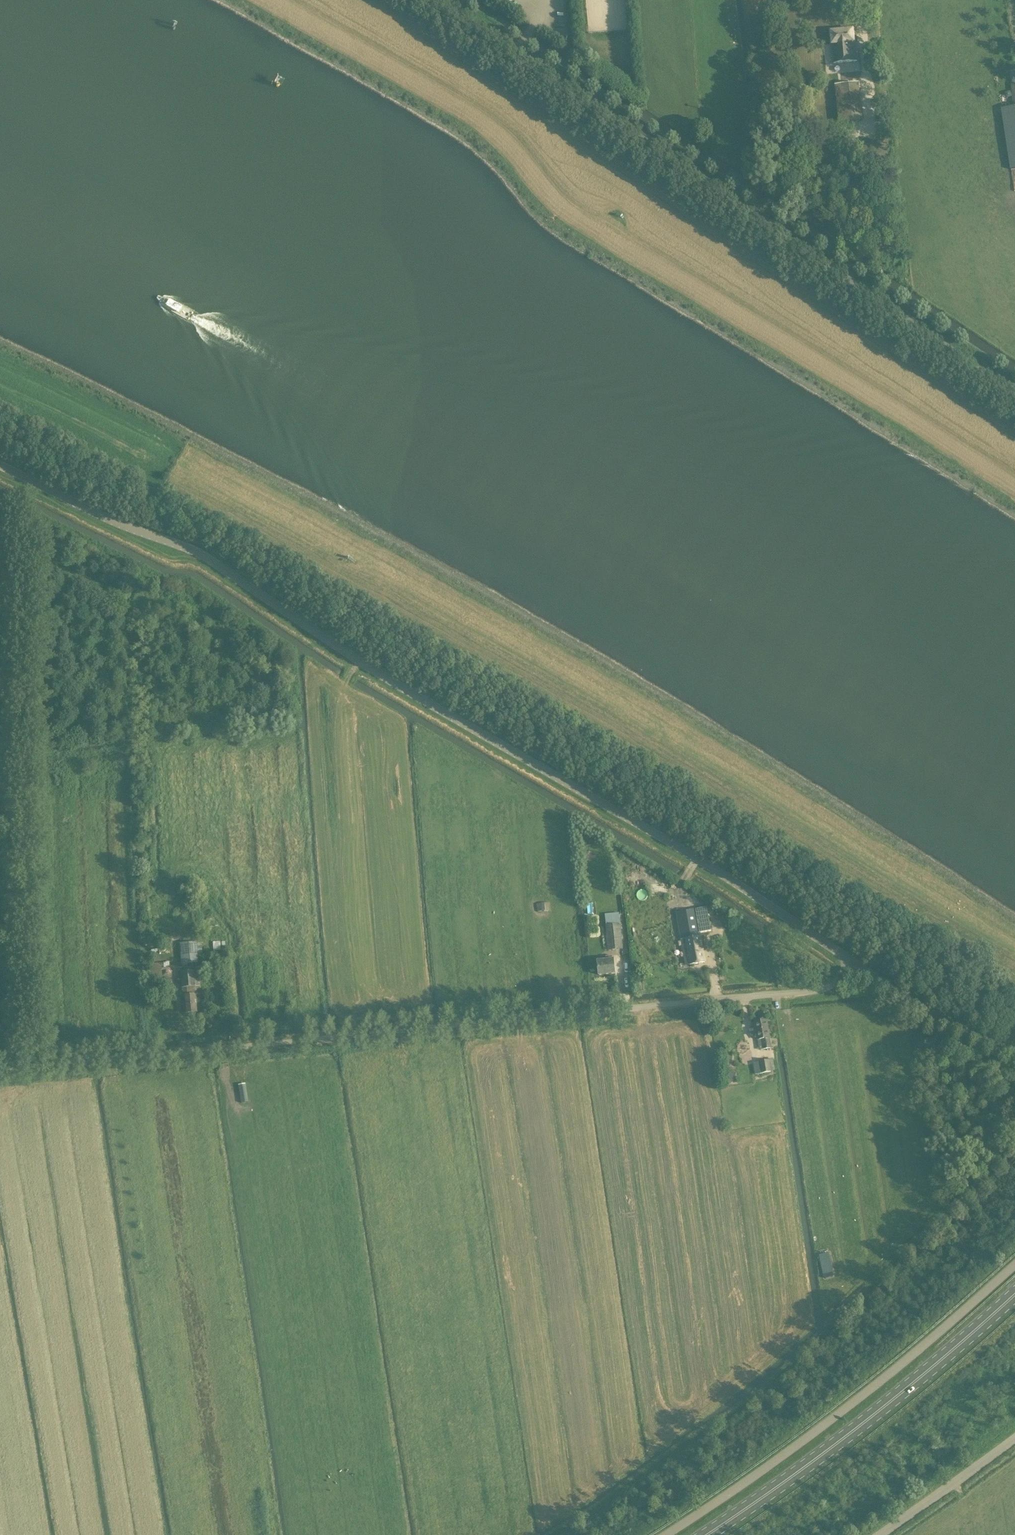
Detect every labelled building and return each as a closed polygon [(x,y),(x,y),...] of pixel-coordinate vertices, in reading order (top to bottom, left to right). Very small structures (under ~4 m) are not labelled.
[(832,45),(833,45),(835,63),(855,61),(853,44),(852,30),(831,32),(832,45)] [(862,120),(859,83),(834,85),(838,123),(862,120)] [(1014,170),(1014,106),(1001,108),(1010,170),(1014,170)] [(551,909),(550,901),(537,903),(538,911),(551,909)] [(701,934),(712,931),(707,907),(676,913),(680,940),(681,940),(684,959),(689,959),(690,965),(705,962),(700,936),(701,936),(701,934)] [(619,913),(605,915),(606,926),(605,926),(608,951),(623,950),(620,924),(619,913)] [(198,963),(198,957),(202,957),(201,942),(179,943),(181,964),(198,963)] [(612,959),(612,956),(605,956),(606,960),(597,961),(599,976),(615,974),(614,959),(612,959)] [(163,979),(163,962),(148,963),(149,980),(163,979)] [(196,999),(195,995),(195,994),(200,994),(199,981),(198,971),(180,973),(181,978),(182,996),(183,1014),(197,1013),(202,1012),(201,999),(196,999)] [(756,1029),(750,1030),(751,1035),(757,1035),(758,1040),(759,1050),(771,1048),(767,1020),(755,1022),(756,1029)] [(773,1058),(768,1059),(769,1060),(753,1063),(755,1075),(771,1072),(775,1071),(773,1058)] [(736,1073),(728,1069),(723,1080),(732,1083),(736,1073)] [(244,1083),(238,1084),(241,1102),(247,1101),(244,1083)] [(827,1252),(817,1255),(821,1266),(830,1263),(827,1252)]
